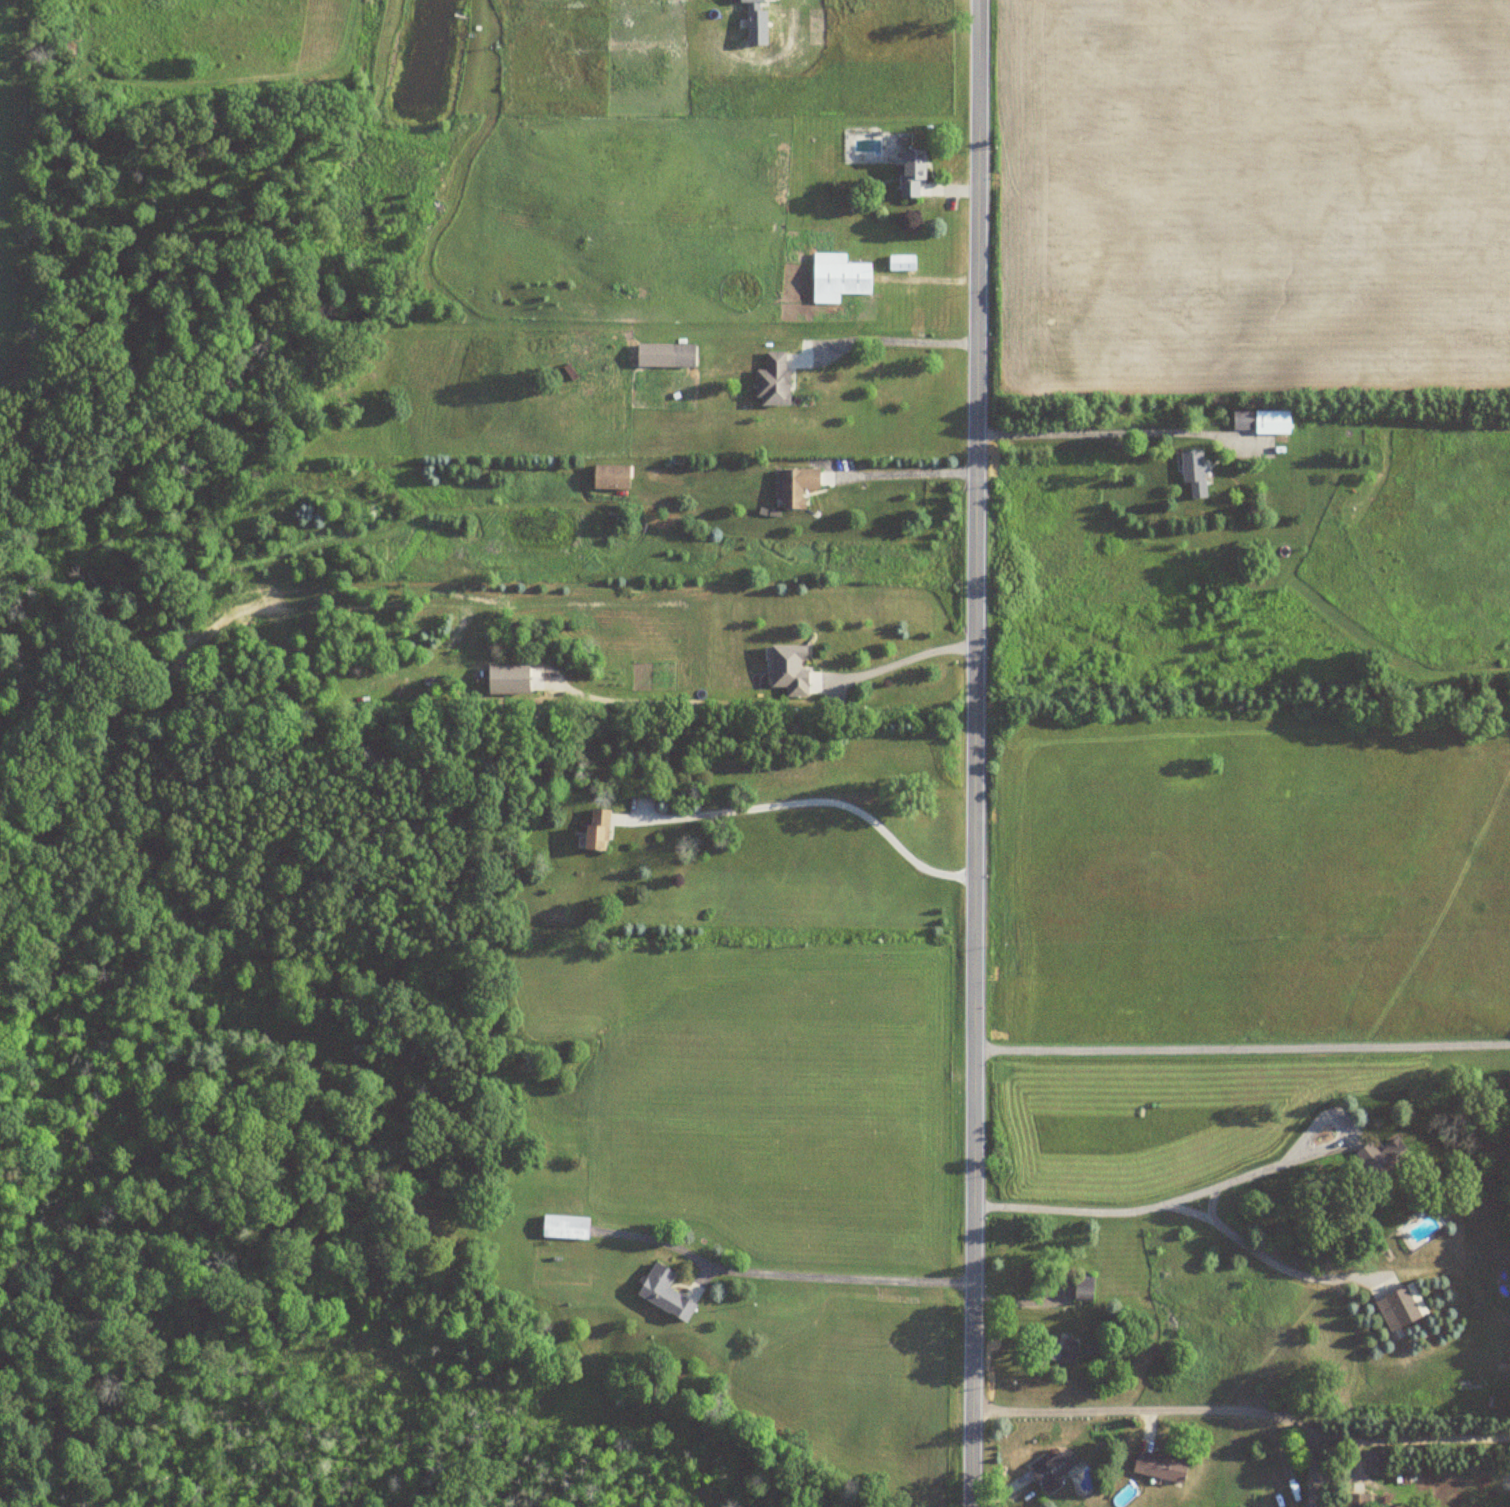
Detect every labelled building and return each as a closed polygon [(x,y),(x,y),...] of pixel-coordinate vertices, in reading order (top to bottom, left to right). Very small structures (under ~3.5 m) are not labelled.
[(924,149),(901,149),(901,197),(924,197),(924,149)] [(845,253),(814,252),(813,303),(839,303),(840,293),(871,293),(871,263),(845,263),(845,253)] [(889,270),(915,270),(915,255),(889,255),(889,270)] [(694,366),(694,343),(671,343),(671,366),(694,366)] [(788,404),(789,351),(766,351),(766,369),(756,369),(756,404),(788,404)] [(1290,433),(1290,410),(1233,410),(1233,430),(1256,430),(1256,433),(1290,433)] [(1183,482),(1190,482),(1191,498),(1205,497),(1203,450),(1182,450),(1183,482)] [(630,464),(594,464),(594,488),(630,488),(630,464)] [(780,468),(780,507),(804,507),(804,489),(819,489),(819,468),(780,468)] [(787,696),(808,696),(808,644),(770,644),(770,687),(787,687),(787,696)] [(488,665),(488,693),(529,693),(529,665),(488,665)] [(609,809),(587,808),(585,849),(607,850),(609,809)] [(1355,1153),(1377,1184),(1413,1158),(1398,1137),(1378,1151),(1371,1141),(1355,1153)] [(588,1216),(543,1216),(543,1238),(588,1238),(588,1216)] [(636,1296),(687,1323),(696,1304),(668,1289),(676,1273),(654,1262),(636,1296)] [(1075,1302),(1093,1302),(1093,1276),(1075,1276),(1075,1302)] [(1427,1316),(1414,1284),(1375,1300),(1388,1332),(1427,1316)] [(1075,1339),(1043,1339),(1043,1361),(1075,1361),(1075,1339)] [(1030,1470),(1047,1495),(1062,1485),(1057,1479),(1072,1469),(1059,1450),(1030,1470)] [(1183,1484),(1188,1460),(1138,1450),(1133,1474),(1183,1484)] [(1371,1495),(1344,1495),(1344,1506),(1371,1506),(1371,1495)]
